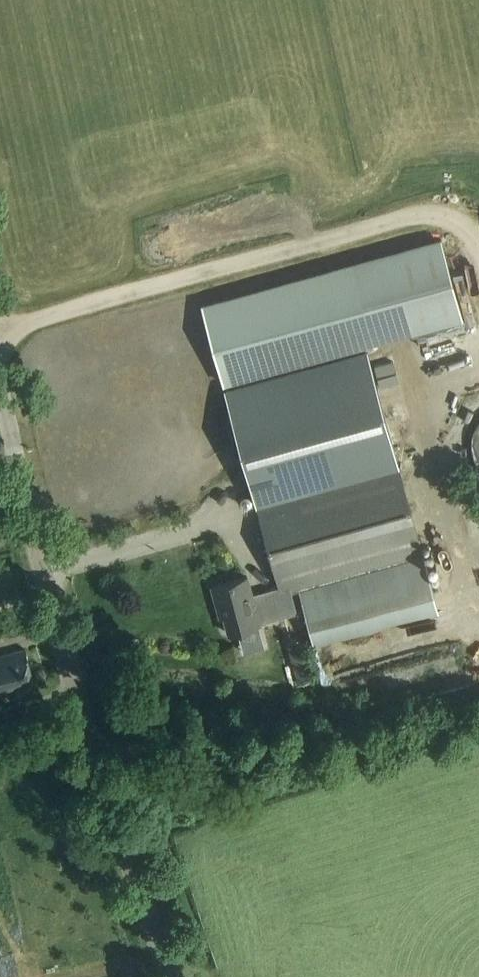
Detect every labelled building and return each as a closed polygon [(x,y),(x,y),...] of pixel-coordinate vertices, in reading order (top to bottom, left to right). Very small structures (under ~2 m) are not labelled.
[(353,263),(202,305),(224,385),(375,343),(464,318),(442,238),(353,263)] [(302,370),(225,391),(244,459),(253,492),(256,504),(279,498),(398,465),(386,420),(372,367),(367,352),(302,370)] [(391,376),(407,373),(404,356),(388,359),(391,376)] [(247,577),(211,587),(218,613),(221,612),(227,634),(260,625),(259,624),(297,613),(290,589),(422,553),(398,465),(279,498),(256,504),(255,504),(278,587),(252,595),(247,577)] [(424,557),(299,592),(314,647),(439,612),(424,557)] [(292,639),(301,680),(320,676),(311,635),(292,639)] [(23,649),(0,655),(0,690),(9,688),(11,698),(26,694),(24,683),(31,681),(23,649)]
